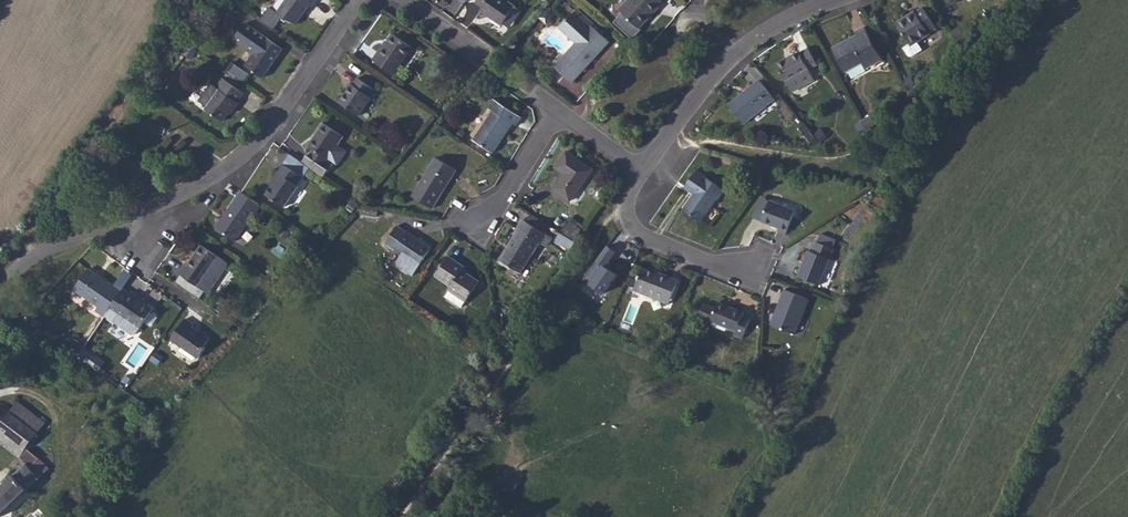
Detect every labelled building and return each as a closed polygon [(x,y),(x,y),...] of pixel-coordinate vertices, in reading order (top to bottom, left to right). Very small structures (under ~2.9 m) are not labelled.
[(214,8),(223,14),(227,8),(228,9),(232,11),(237,4),(231,0),(219,0),(214,8)] [(317,0),(286,0),(278,12),(270,7),(260,21),(273,30),(283,17),(287,20),(289,18),(297,24),(304,13),(303,13),(309,5),(312,7),(317,0)] [(476,2),(483,7),(481,11),(502,25),(504,23),(515,7),(506,0),(478,0),(476,2)] [(661,0),(632,0),(633,1),(622,13),(622,14),(623,19),(617,25),(632,39),(641,30),(640,28),(664,2),(661,0)] [(622,13),(633,1),(632,0),(628,0),(619,10),(622,13)] [(515,7),(504,23),(510,28),(521,11),(515,7)] [(915,11),(896,23),(910,44),(904,48),(909,56),(912,57),(922,50),(917,42),(930,34),(929,33),(936,28),(923,7),(915,12),(915,11)] [(214,8),(210,13),(221,20),(228,9),(227,8),(223,14),(214,8)] [(578,9),(575,12),(591,27),(592,26),(594,24),(578,9)] [(591,27),(575,12),(560,28),(576,43),(555,66),(572,83),(609,42),(592,26),(591,27)] [(623,19),(622,14),(614,22),(617,25),(623,19)] [(249,68),(263,78),(283,49),(246,23),(236,38),(259,53),(249,68)] [(833,48),(845,72),(863,62),(866,69),(883,60),(865,27),(856,32),(858,35),(833,48)] [(950,32),(957,42),(965,37),(958,27),(950,32)] [(378,53),(373,61),(393,74),(412,47),(394,35),(389,42),(380,54),(378,53)] [(253,54),(245,66),(249,68),(259,53),(236,38),(234,41),(253,54)] [(387,41),(378,53),(380,54),(389,42),(387,41)] [(192,58),(197,51),(189,46),(184,53),(192,58)] [(777,64),(792,92),(815,80),(809,69),(818,64),(809,48),(800,53),(800,52),(777,64)] [(227,70),(246,83),(252,74),(244,68),(243,69),(233,62),(227,70)] [(238,102),(244,93),(222,77),(215,86),(211,83),(199,101),(208,107),(206,110),(223,121),(229,112),(232,114),(239,103),(238,102)] [(904,80),(910,91),(916,88),(910,77),(904,80)] [(339,102),(359,116),(372,98),(370,97),(375,90),(358,78),(353,85),(352,84),(339,102)] [(744,124),(775,99),(760,80),(729,105),(744,124)] [(474,140),(493,153),(513,123),(516,126),(522,118),(494,99),(489,107),(493,111),(474,140)] [(874,115),(879,125),(883,123),(877,113),(874,115)] [(861,121),(867,131),(879,125),(874,115),(861,121)] [(343,135),(325,123),(309,146),(313,149),(309,156),(308,155),(302,163),(310,168),(323,177),(329,170),(324,167),(330,159),(337,164),(346,150),(337,144),(343,135)] [(810,130),(805,123),(799,128),(813,145),(819,145),(820,144),(814,137),(809,131),(810,130)] [(815,134),(821,141),(826,136),(821,130),(815,134)] [(554,189),(570,201),(593,170),(567,151),(556,167),(565,174),(554,189)] [(298,185),(310,168),(302,163),(291,154),(278,172),(281,174),(272,186),(266,195),(284,207),(299,186),(298,185)] [(413,196),(433,209),(456,170),(437,158),(413,196)] [(679,182),(685,186),(695,172),(689,168),(679,182)] [(752,180),(757,185),(766,173),(761,169),(752,180)] [(684,209),(700,221),(723,189),(697,171),(685,187),(695,194),(684,209)] [(281,174),(278,172),(270,184),(272,186),(281,174)] [(261,205),(242,192),(216,228),(235,241),(261,205)] [(754,218),(761,221),(770,201),(762,198),(754,218)] [(352,212),(359,204),(354,200),(347,208),(352,212)] [(770,201),(761,221),(779,228),(778,230),(786,234),(795,211),(770,201)] [(379,209),(363,205),(361,214),(377,217),(379,209)] [(532,215),(527,222),(544,232),(548,225),(532,215)] [(541,244),(547,234),(544,232),(527,222),(524,220),(517,230),(518,231),(500,260),(521,273),(539,243),(541,244)] [(571,222),(563,234),(574,241),(582,229),(571,222)] [(413,276),(432,248),(407,232),(398,226),(386,244),(402,255),(397,262),(398,266),(413,276)] [(557,241),(571,249),(576,243),(574,241),(563,234),(562,233),(557,241)] [(547,234),(541,244),(548,248),(554,238),(547,234)] [(821,234),(818,242),(833,249),(836,240),(821,234)] [(818,242),(816,242),(812,252),(808,251),(798,276),(820,285),(834,249),(833,249),(818,242)] [(194,284),(189,291),(200,298),(205,291),(208,294),(228,266),(227,262),(202,245),(188,266),(185,264),(179,273),(182,276),(194,284)] [(615,252),(607,246),(583,280),(603,294),(616,275),(604,266),(615,252)] [(846,263),(853,268),(860,256),(853,252),(846,263)] [(466,301),(480,282),(462,270),(465,267),(449,256),(436,276),(451,286),(449,290),(450,290),(466,301)] [(96,311),(104,317),(105,316),(108,312),(122,292),(89,269),(74,290),(98,307),(96,311)] [(643,269),(635,288),(662,298),(661,301),(670,304),(679,280),(661,273),(660,275),(643,269)] [(177,283),(189,291),(194,284),(182,276),(177,283)] [(662,298),(635,288),(634,290),(661,301),(662,298)] [(122,292),(108,312),(115,317),(112,321),(132,335),(136,334),(153,310),(144,304),(138,299),(140,297),(132,292),(131,294),(124,289),(122,292)] [(773,325),(795,334),(810,299),(785,289),(782,297),(784,298),(773,325)] [(462,308),(466,301),(450,290),(445,297),(462,308)] [(771,324),(773,325),(784,298),(782,297),(771,324)] [(704,304),(699,317),(736,331),(735,335),(743,338),(751,319),(743,316),(744,312),(719,302),(716,309),(704,304)] [(220,304),(216,310),(225,316),(229,310),(220,304)] [(105,316),(112,321),(115,317),(108,312),(105,316)] [(185,319),(171,339),(199,358),(206,348),(204,347),(210,339),(200,332),(199,333),(192,327),(193,324),(185,319)] [(58,343),(65,348),(72,339),(65,334),(58,343)] [(65,348),(77,357),(83,347),(85,345),(80,341),(78,344),(72,339),(65,348)] [(77,357),(88,365),(93,358),(95,355),(83,347),(77,357)] [(151,359),(158,364),(164,355),(157,350),(151,359)] [(93,358),(88,365),(93,368),(97,361),(93,358)] [(733,374),(741,376),(743,368),(735,365),(733,374)] [(0,489),(0,515),(49,469),(39,459),(26,448),(45,423),(18,402),(0,425),(0,443),(20,458),(20,457),(27,464),(0,489)]
